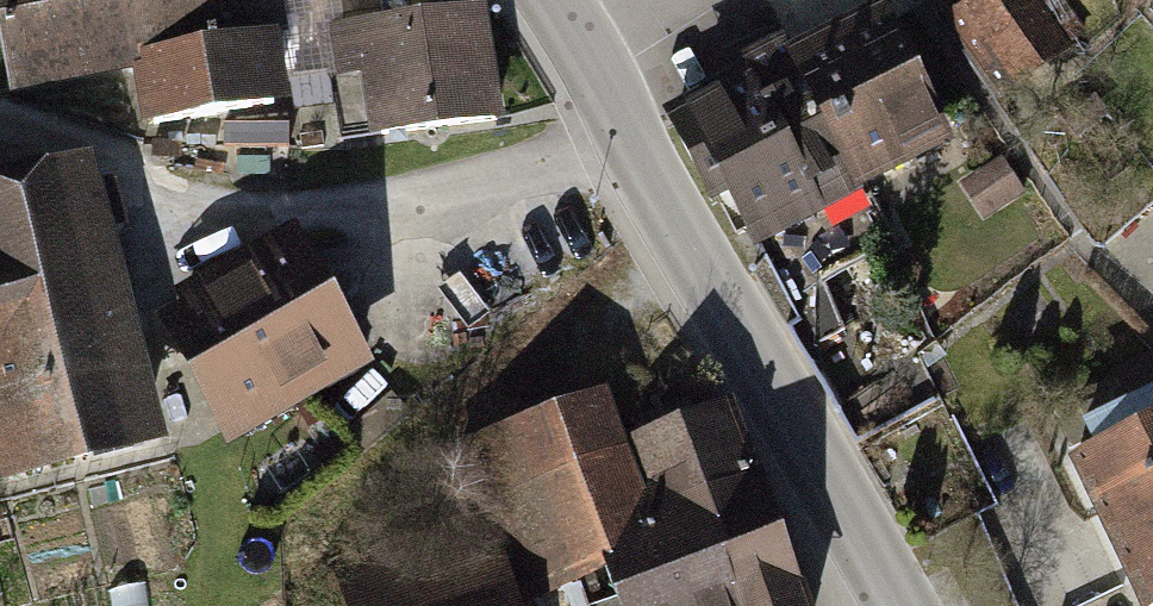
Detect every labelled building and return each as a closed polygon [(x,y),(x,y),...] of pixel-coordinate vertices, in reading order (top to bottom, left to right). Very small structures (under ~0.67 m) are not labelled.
[(13,96),(152,77),(236,65),(227,0),(0,0),(13,96)] [(947,28),(993,107),(1089,52),(1059,0),(995,0),(947,28)] [(945,143),(874,24),(808,63),(879,182),(945,143)] [(496,33),(323,41),(324,75),(367,73),(370,156),(502,150),(496,33)] [(879,182),(808,63),(742,102),(813,221),(879,182)] [(299,140),(292,66),(151,79),(158,153),(299,140)] [(813,221),(742,102),(676,141),(747,260),(813,221)] [(92,183),(0,205),(0,501),(1,505),(161,466),(92,183)] [(302,252),(158,335),(230,459),(374,377),(302,252)] [(328,559),(342,605),(705,605),(643,451),(618,458),(604,410),(459,452),(477,517),(328,559)] [(643,451),(705,605),(808,605),(731,416),(643,451)] [(1068,462),(1137,605),(1149,605),(1152,604),(1152,421),(1068,462)]
